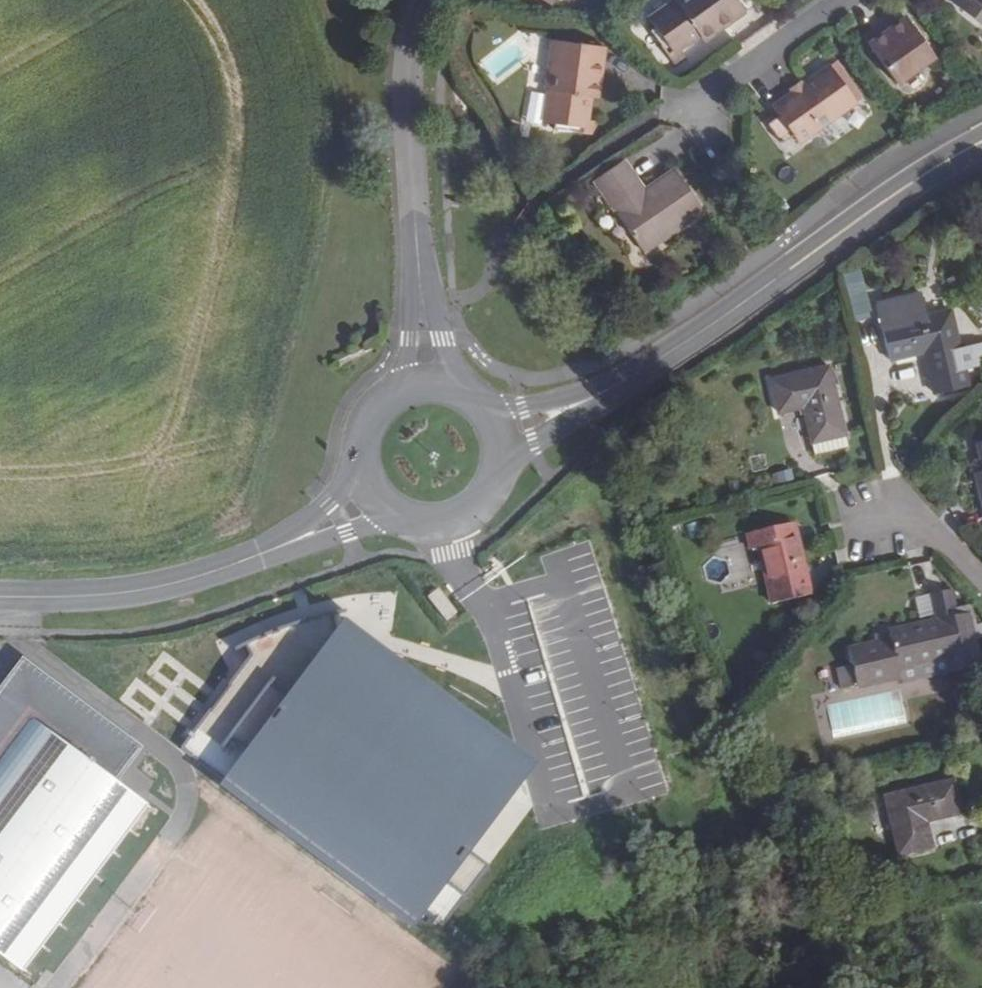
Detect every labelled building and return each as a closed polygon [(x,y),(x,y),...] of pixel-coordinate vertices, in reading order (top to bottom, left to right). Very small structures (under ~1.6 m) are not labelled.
[(674,1),(647,20),(654,29),(650,32),(674,66),(686,57),(681,50),(698,37),(703,43),(746,12),(738,0),(673,0),(674,1)] [(954,5),(981,26),(981,0),(958,0),(954,5)] [(896,24),(892,18),(863,38),(896,85),(934,57),(906,16),(896,24)] [(544,92),(546,92),(542,123),(560,125),(559,131),(596,136),(598,121),(588,120),(591,98),(597,99),(604,48),(551,41),(544,92)] [(856,101),(830,66),(804,85),(790,95),(772,108),(779,117),(766,125),(780,144),(792,136),(798,144),(856,101)] [(800,80),(787,89),(790,95),(804,85),(800,80)] [(646,190),(625,159),(619,164),(640,194),(646,190)] [(703,211),(675,170),(646,190),(640,194),(619,164),(593,181),(643,253),(703,211)] [(866,287),(850,290),(854,309),(870,306),(866,287)] [(878,302),(890,360),(924,353),(935,395),(966,388),(962,371),(981,366),(981,358),(981,355),(981,344),(957,350),(949,310),(925,316),(920,293),(878,302)] [(842,435),(827,367),(771,380),(778,413),(803,407),(811,442),(842,435)] [(977,443),(979,457),(972,459),(981,503),(981,441),(977,443)] [(771,605),(809,596),(792,524),(746,534),(750,551),(758,549),(771,605)] [(447,623),(459,614),(439,589),(427,598),(447,623)] [(928,615),(929,623),(932,623),(932,626),(969,618),(978,656),(981,655),(981,625),(976,627),(970,605),(956,609),(951,590),(927,596),(931,614),(928,615)] [(949,669),(980,662),(978,656),(969,618),(932,626),(932,623),(929,623),(887,633),(888,640),(848,649),(851,666),(835,669),(839,689),(856,686),(857,688),(901,678),(901,682),(949,672),(949,669)] [(420,937),(546,773),(344,624),(224,783),(420,937)] [(147,798),(120,779),(144,743),(15,656),(0,678),(0,952),(28,972),(147,798)] [(959,813),(952,781),(885,796),(898,855),(930,847),(924,822),(959,813)]
